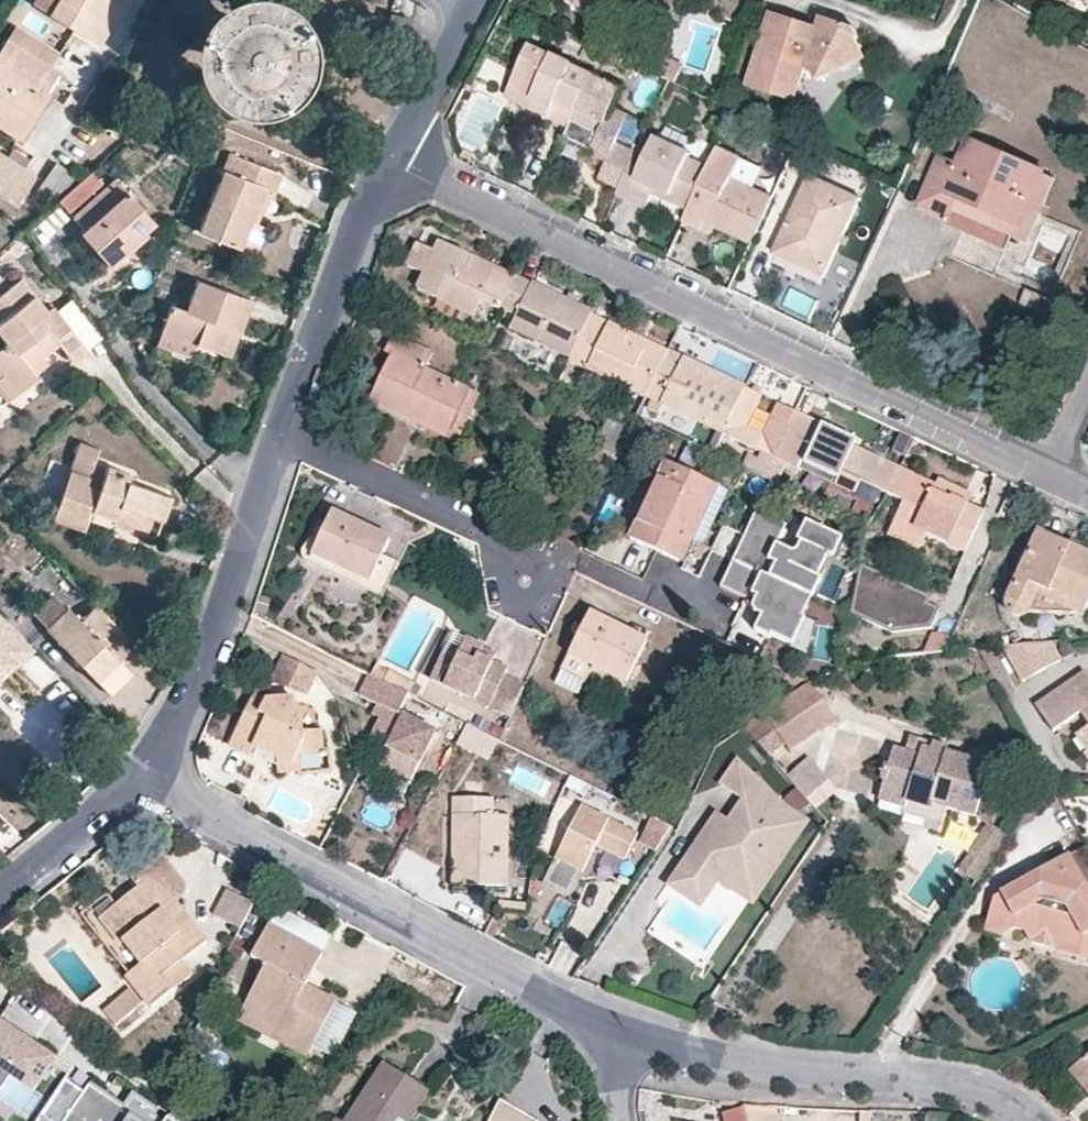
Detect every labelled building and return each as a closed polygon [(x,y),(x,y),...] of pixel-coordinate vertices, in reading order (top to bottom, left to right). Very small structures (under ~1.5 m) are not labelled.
[(50,11),(56,0),(34,0),(33,2),(50,11)] [(50,11),(91,36),(108,8),(117,13),(124,0),(56,0),(50,11)] [(597,13),(605,0),(573,0),(597,13)] [(597,13),(608,19),(619,0),(605,0),(597,13)] [(91,36),(100,41),(117,13),(108,8),(91,36)] [(774,11),(750,85),(825,108),(842,89),(839,82),(871,67),(858,39),(859,36),(853,24),(823,15),(820,25),(774,11)] [(44,42),(16,25),(7,38),(36,56),(53,67),(62,53),(44,42)] [(0,49),(0,123),(17,134),(59,70),(53,67),(36,56),(7,38),(0,49)] [(571,127),(595,77),(532,47),(511,91),(554,112),(550,120),(570,130),(571,127)] [(271,72),(266,70),(260,69),(254,70),(249,72),(244,76),(241,81),(239,86),(239,92),(240,98),(243,103),(247,107),(252,110),(258,111),(264,111),(269,110),(274,106),(278,102),(281,97),(282,91),(281,85),(279,80),(276,75),(271,72)] [(615,108),(624,90),(595,76),(595,77),(571,127),(599,140),(590,159),(590,161),(606,169),(598,186),(619,196),(639,153),(619,143),(632,116),(615,108)] [(511,91),(507,100),(550,120),(554,112),(511,91)] [(562,146),(590,159),(599,140),(571,127),(570,130),(562,146)] [(952,184),(949,191),(1021,224),(1045,171),(958,133),(951,148),(962,154),(957,163),(941,156),(932,176),(952,184)] [(658,140),(649,158),(639,153),(619,196),(649,210),(655,196),(659,188),(674,195),(670,203),(691,213),(710,171),(690,161),(692,157),(658,140)] [(714,236),(718,227),(754,244),(774,202),(756,193),(734,183),(743,164),(743,162),(720,151),(710,171),(691,213),(686,223),(714,236)] [(18,202),(35,176),(0,153),(0,190),(18,202)] [(244,248),(267,187),(273,190),(276,191),(283,173),(231,153),(201,231),(244,248)] [(57,164),(39,190),(57,202),(75,176),(57,164)] [(743,164),(734,183),(756,193),(765,174),(743,164)] [(932,176),(916,212),(945,226),(954,207),(1028,241),(1056,176),(1045,171),(1021,224),(949,191),(952,184),(932,176)] [(104,184),(93,173),(61,203),(72,215),(104,184)] [(777,251),(825,275),(860,197),(812,175),(777,251)] [(82,237),(110,267),(156,226),(117,183),(76,221),(87,233),(82,237)] [(267,187),(244,248),(249,250),(261,220),(273,190),(267,187)] [(659,188),(655,196),(670,203),(674,195),(659,188)] [(71,222),(60,209),(39,227),(50,240),(71,222)] [(261,220),(249,250),(270,258),(282,228),(261,220)] [(419,289),(474,316),(483,298),(501,307),(515,277),(441,241),(436,251),(418,243),(408,265),(425,274),(419,289)] [(26,359),(38,349),(42,354),(58,341),(73,359),(89,348),(76,332),(56,306),(50,310),(21,276),(9,285),(0,274),(0,332),(7,341),(0,346),(0,364),(6,371),(0,376),(0,380),(13,395),(39,375),(37,372),(26,359)] [(516,314),(510,327),(571,356),(591,313),(515,277),(501,307),(516,314)] [(201,283),(190,313),(174,307),(164,334),(198,346),(221,355),(230,329),(240,333),(251,301),(201,283)] [(1021,307),(1045,319),(1051,304),(1028,293),(1021,307)] [(571,356),(569,360),(646,397),(668,350),(591,313),(571,356)] [(221,355),(233,359),(242,334),(240,333),(230,329),(221,355)] [(385,351),(390,355),(369,399),(418,421),(421,414),(452,428),(470,390),(426,369),(434,352),(394,333),(385,351)] [(164,334),(159,347),(193,360),(198,346),(164,334)] [(38,349),(26,359),(37,372),(49,362),(42,354),(38,349)] [(723,433),(746,387),(731,379),(694,362),(668,350),(646,397),(662,405),(696,421),(723,433)] [(8,399),(13,395),(0,380),(0,389),(8,399)] [(764,432),(749,425),(762,394),(746,387),(723,433),(773,457),(795,411),(778,402),(764,432)] [(452,428),(461,433),(479,394),(470,390),(452,428)] [(662,405),(656,418),(689,434),(696,421),(662,405)] [(787,464),(801,470),(803,466),(823,424),(795,411),(773,457),(763,478),(777,485),(787,464)] [(421,414),(418,421),(448,437),(452,428),(421,414)] [(596,445),(614,454),(627,426),(608,417),(596,445)] [(869,446),(823,424),(803,466),(854,493),(861,481),(886,493),(899,466),(866,452),(869,446)] [(81,544),(86,529),(137,547),(142,530),(156,535),(170,493),(130,479),(131,473),(107,465),(103,478),(88,473),(92,461),(76,456),(50,533),(81,544)] [(798,470),(787,464),(777,485),(789,490),(798,470)] [(950,495),(950,497),(933,489),(936,483),(899,466),(886,493),(903,501),(894,519),(937,540),(964,552),(984,510),(967,502),(950,495)] [(684,573),(719,499),(669,476),(634,549),(684,573)] [(967,502),(972,492),(939,476),(936,483),(933,489),(950,497),(950,495),(967,502)] [(384,554),(391,538),(332,511),(314,552),(372,579),(384,554)] [(789,530),(761,517),(752,537),(774,548),(778,563),(769,582),(816,604),(824,588),(827,590),(840,564),(828,558),(837,541),(812,529),(808,539),(805,545),(809,547),(807,551),(785,556),(782,544),(789,530)] [(894,519),(887,534),(930,556),(937,540),(894,519)] [(1037,595),(1083,615),(1086,608),(1087,604),(1087,554),(1037,532),(1007,599),(1006,603),(1006,606),(1008,609),(1012,613),(1017,615),(1023,614),(1026,613),(1029,611),(1037,595)] [(778,563),(774,548),(752,537),(738,567),(769,582),(778,563)] [(399,561),(384,554),(372,579),(314,552),(309,562),(383,596),(399,561)] [(930,594),(858,562),(847,615),(890,630),(930,626),(939,606),(927,601),(930,594)] [(807,624),(816,604),(769,582),(738,567),(725,594),(754,607),(752,610),(757,613),(759,620),(766,623),(762,630),(759,637),(775,644),(776,642),(793,650),(797,652),(809,625),(807,624)] [(1083,615),(1037,595),(1029,611),(1026,613),(1023,614),(1083,615)] [(68,605),(46,626),(112,692),(133,672),(120,659),(136,642),(97,602),(82,618),(68,605)] [(12,659),(18,665),(35,647),(0,611),(0,670),(12,659)] [(569,653),(594,665),(626,681),(646,640),(590,613),(569,653)] [(810,661),(817,628),(809,625),(797,652),(793,650),(792,653),(810,661)] [(467,637),(455,632),(433,678),(445,684),(467,637)] [(467,637),(445,684),(511,715),(524,687),(505,677),(507,670),(494,663),(480,657),(483,649),(484,646),(467,637)] [(1061,658),(1052,641),(1002,644),(1021,680),(1061,658)] [(483,649),(480,657),(494,663),(497,656),(483,649)] [(561,670),(585,682),(594,665),(569,653),(561,670)] [(33,654),(0,690),(26,713),(59,677),(33,654)] [(286,654),(275,677),(306,694),(318,671),(286,654)] [(382,664),(378,662),(373,672),(374,673),(378,675),(382,664)] [(378,675),(388,680),(393,670),(382,664),(378,675)] [(393,670),(388,680),(412,692),(416,682),(393,670)] [(1084,670),(1036,704),(1053,731),(1080,711),(1087,723),(1076,732),(1087,750),(1087,675),(1084,670)] [(392,744),(382,764),(413,780),(438,729),(402,711),(412,692),(388,680),(378,675),(374,673),(364,692),(382,701),(390,705),(385,714),(374,736),(392,744)] [(830,709),(809,679),(764,712),(786,743),(830,709)] [(255,757),(259,746),(279,756),(281,771),(300,769),(298,750),(323,748),(321,732),(299,733),(296,698),(276,700),(256,689),(230,744),(255,757)] [(385,714),(390,705),(382,701),(378,711),(385,714)] [(836,718),(830,709),(786,743),(792,751),(836,718)] [(924,738),(909,733),(905,749),(919,753),(922,743),(924,738)] [(907,798),(928,805),(930,801),(948,807),(975,815),(980,797),(984,799),(989,783),(984,782),(989,764),(946,751),(948,746),(932,741),(931,746),(922,743),(919,753),(905,749),(894,746),(889,764),(884,762),(879,780),(884,781),(879,797),(904,805),(907,798)] [(788,776),(807,796),(830,776),(811,755),(788,776)] [(774,795),(737,758),(720,782),(743,798),(727,821),(720,817),(680,875),(703,891),(715,872),(751,896),(799,824),(768,802),(774,795)] [(680,875),(720,817),(715,813),(668,881),(701,904),(717,882),(753,906),(811,820),(774,795),(768,802),(799,824),(751,896),(715,872),(703,891),(680,875)] [(451,884),(509,885),(510,815),(495,814),(495,797),(453,796),(452,815),(462,815),(462,848),(452,848),(451,884)] [(904,805),(902,814),(942,827),(948,807),(930,801),(928,805),(907,798),(904,805)] [(578,871),(582,873),(595,848),(623,862),(636,835),(581,807),(554,859),(558,861),(578,871)] [(452,848),(462,848),(462,815),(452,815),(452,848)] [(656,853),(674,827),(651,816),(637,844),(656,853)] [(976,880),(1008,833),(991,821),(959,868),(976,880)] [(1024,930),(1028,935),(1032,942),(1053,948),(1065,941),(1087,948),(1087,891),(1068,854),(993,896),(985,929),(1002,934),(1012,928),(1024,930)] [(566,893),(578,871),(558,861),(547,883),(566,893)] [(183,961),(208,942),(176,901),(190,890),(169,863),(102,917),(123,943),(127,940),(146,964),(151,960),(164,977),(183,961)] [(255,905),(228,891),(214,916),(241,931),(255,905)] [(330,933),(276,905),(267,923),(321,951),(330,933)] [(307,1053),(335,999),(304,983),(321,951),(267,923),(250,955),(265,963),(237,1017),(307,1053)] [(1065,941),(1053,948),(1087,958),(1087,948),(1065,941)] [(152,1008),(194,975),(183,961),(164,977),(151,960),(146,964),(128,978),(152,1008)] [(106,1011),(118,1027),(145,1004),(133,989),(106,1011)] [(321,1061),(350,1006),(335,999),(307,1053),(321,1061)] [(56,1056),(0,1020),(0,1021),(0,1087),(2,1088),(11,1074),(34,1089),(56,1056)] [(1079,1063),(1087,1073),(1087,1055),(1079,1063)] [(428,1089),(386,1062),(348,1120),(379,1120),(387,1109),(398,1116),(406,1120),(408,1120),(428,1089)] [(1069,1072),(1087,1093),(1087,1073),(1079,1063),(1069,1072)] [(150,1117),(154,1111),(133,1098),(125,1110),(119,1119),(101,1108),(108,1098),(90,1087),(86,1093),(67,1081),(54,1102),(43,1118),(49,1120),(157,1120),(150,1117)] [(119,1119),(125,1110),(108,1098),(101,1108),(119,1119)] [(776,1105),(744,1103),(744,1105),(749,1120),(781,1120),(776,1105)] [(498,1104),(490,1120),(534,1120),(498,1104)] [(744,1105),(723,1111),(726,1120),(749,1120),(744,1105)] [(398,1116),(387,1109),(379,1120),(395,1120),(398,1116)] [(862,1111),(862,1120),(873,1120),(872,1111),(869,1111),(862,1111)]
